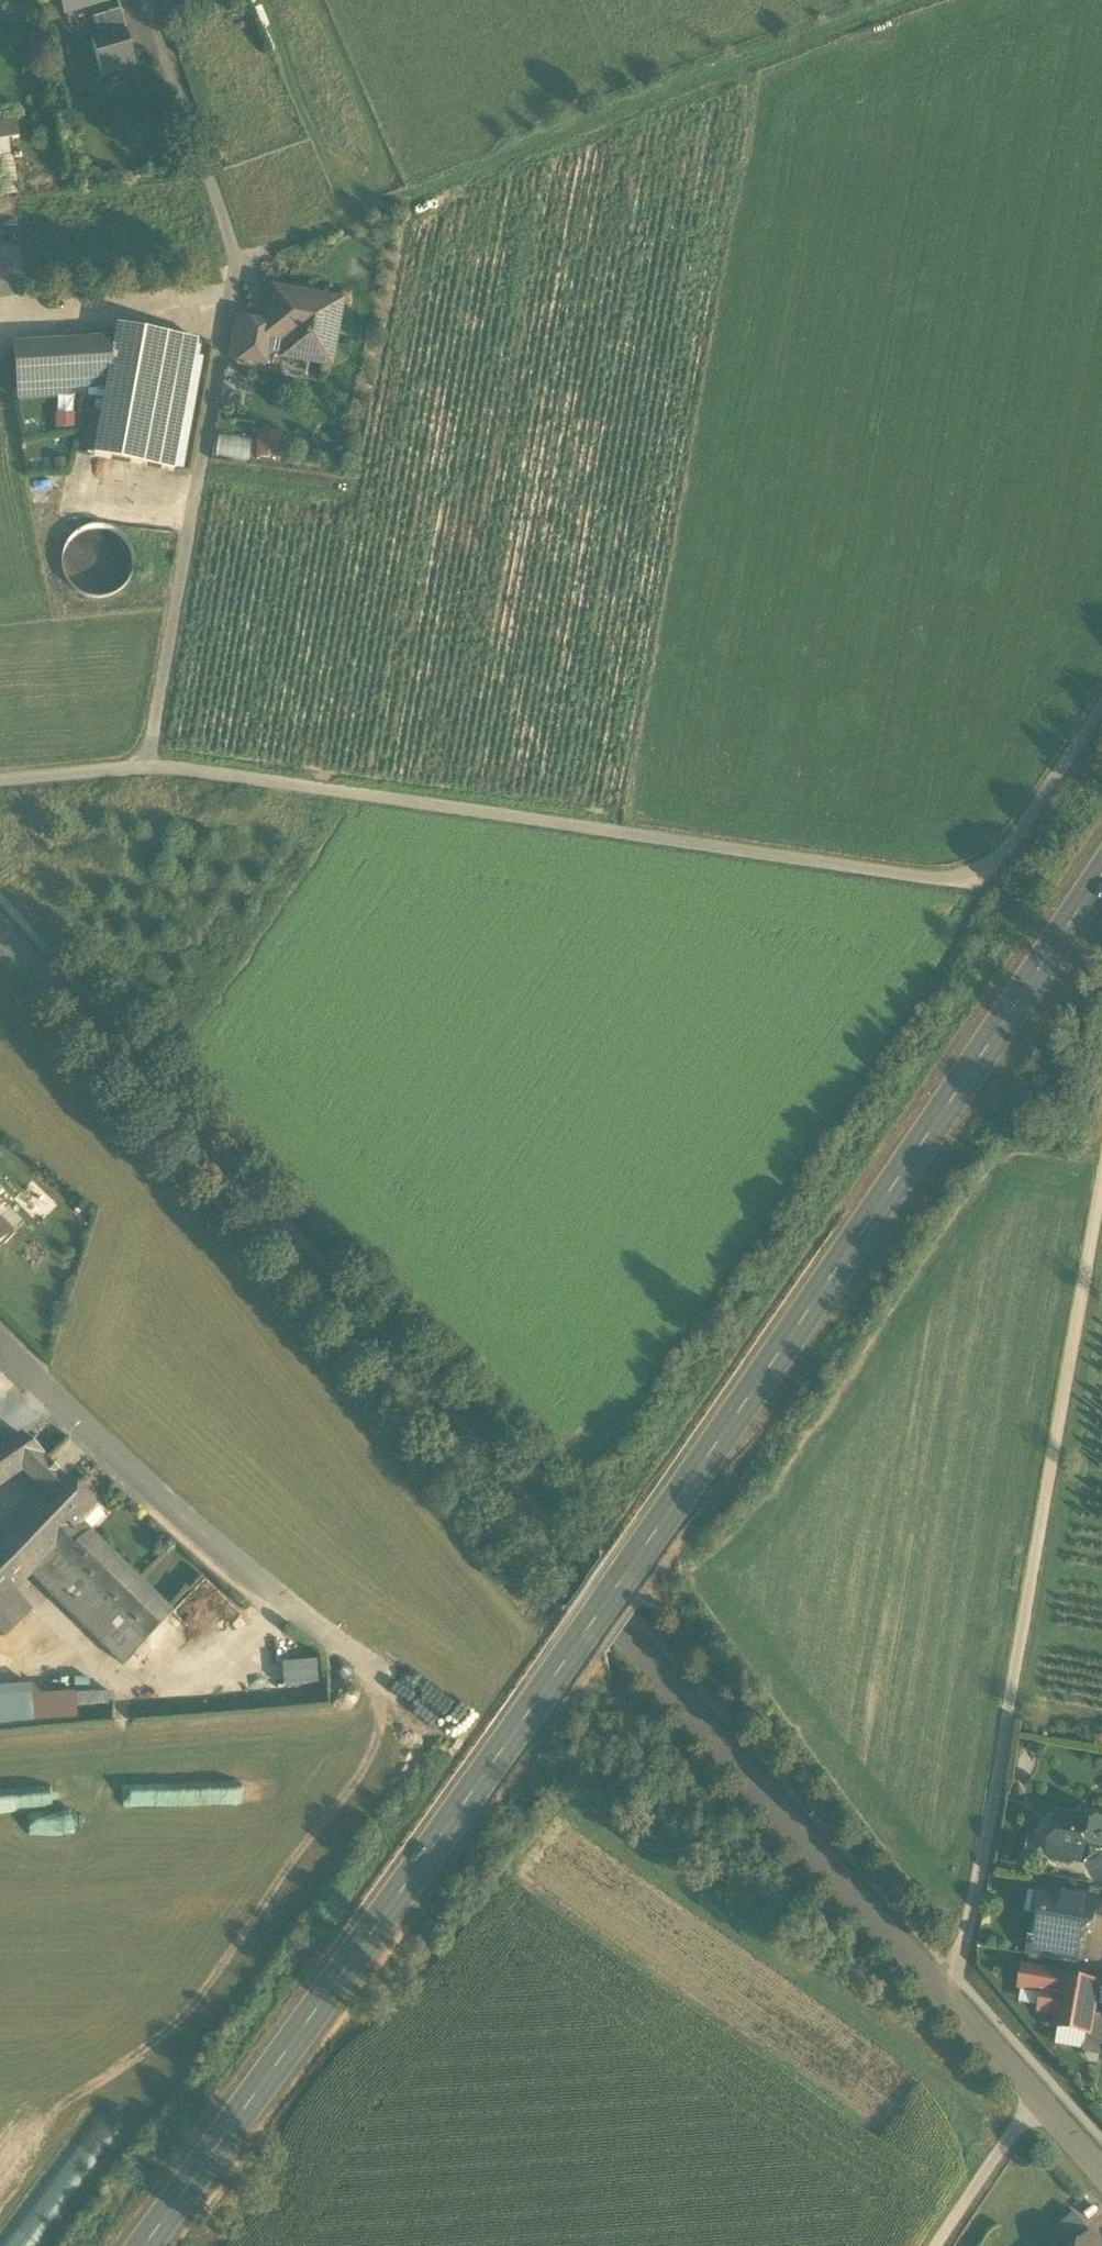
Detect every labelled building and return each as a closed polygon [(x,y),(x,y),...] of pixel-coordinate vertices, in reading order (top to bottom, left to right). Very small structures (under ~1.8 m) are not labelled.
[(65,15),(115,0),(61,0),(65,15)] [(92,20),(98,39),(125,31),(120,11),(92,20)] [(134,65),(125,31),(98,39),(91,41),(91,42),(101,75),(134,65)] [(8,141),(19,139),(16,121),(0,124),(0,142),(8,141)] [(0,142),(0,157),(10,156),(8,141),(0,142)] [(268,337),(284,339),(304,343),(301,360),(328,365),(339,304),(274,293),(268,325),(266,336),(268,337)] [(241,360),(263,364),(268,337),(266,336),(268,325),(248,321),(234,319),(228,358),(241,360)] [(117,326),(114,344),(107,380),(94,456),(174,471),(197,341),(117,326)] [(281,357),(301,360),(304,343),(284,339),(281,357)] [(86,381),(107,380),(114,344),(14,350),(16,394),(84,390),(86,381)] [(55,414),(55,429),(74,429),(74,415),(55,414)] [(260,432),(259,441),(279,443),(280,435),(260,432)] [(257,457),(277,459),(279,443),(259,441),(257,457)] [(80,594),(93,598),(106,597),(118,591),(128,582),(133,569),(133,556),(129,544),(120,533),(109,527),(95,525),(82,529),(71,536),(64,547),(61,560),(63,574),(70,585),(80,594)] [(9,1232),(10,1231),(12,1232),(21,1223),(0,1202),(0,1224),(9,1232)] [(12,1232),(10,1231),(9,1232),(0,1224),(0,1244),(12,1232)] [(21,1472),(48,1498),(65,1480),(42,1457),(43,1456),(21,1435),(0,1450),(0,1487),(21,1472)] [(50,1519),(69,1535),(75,1529),(96,1507),(66,1479),(65,1480),(48,1498),(30,1516),(42,1527),(50,1519)] [(30,1516),(9,1539),(38,1567),(51,1554),(69,1535),(50,1519),(42,1527),(30,1516)] [(69,1535),(51,1554),(143,1645),(173,1615),(89,1533),(84,1538),(75,1529),(69,1535)] [(38,1567),(9,1539),(0,1548),(0,1568),(19,1587),(30,1576),(38,1567)] [(123,1667),(143,1645),(51,1554),(38,1567),(30,1576),(123,1667)] [(9,1599),(19,1587),(0,1568),(0,1608),(9,1599)] [(9,1599),(0,1608),(0,1635),(22,1612),(9,1599)] [(314,1659),(279,1664),(282,1688),(318,1683),(314,1659)] [(0,1690),(0,1713),(114,1704),(112,1694),(39,1696),(32,1688),(0,1690)] [(1071,1864),(1075,1861),(1084,1863),(1101,1851),(1101,1824),(1061,1817),(1057,1820),(1055,1833),(1051,1835),(1047,1857),(1050,1861),(1071,1864)] [(1027,1890),(1023,1913),(1036,1915),(1042,1916),(1046,1893),(1027,1890)] [(1046,1893),(1042,1916),(1036,1915),(1031,1940),(1037,1941),(1037,1943),(1061,1947),(1071,1949),(1078,1950),(1082,1925),(1094,1917),(1096,1902),(1046,1893)] [(1031,1940),(1036,1915),(1023,1913),(1019,1938),(1031,1940)] [(1028,1956),(1058,1961),(1061,1947),(1037,1943),(1037,1941),(1031,1940),(1028,1956)] [(1069,1963),(1071,1949),(1061,1947),(1058,1961),(1069,1963)] [(1040,2012),(1058,2015),(1065,1980),(1066,1981),(1067,1976),(1024,1969),(1020,1988),(1043,1993),(1041,2008),(1040,2012)] [(1097,1986),(1066,1981),(1065,1980),(1058,2015),(1056,2028),(1087,2034),(1088,2034),(1092,2014),(1097,1986)] [(1043,1993),(1020,1988),(1017,2004),(1041,2008),(1043,1993)] [(1101,2056),(1101,2053),(1101,2016),(1092,2014),(1088,2034),(1087,2034),(1084,2051),(1084,2053),(1101,2056)] [(1053,2045),(1084,2051),(1087,2034),(1056,2028),(1053,2045)] [(1073,2214),(1043,2238),(1049,2245),(1059,2245),(1063,2243),(1082,2228),(1084,2226),(1073,2214)] [(1082,2228),(1063,2243),(1066,2245),(1081,2245),(1090,2238),(1082,2228)]
